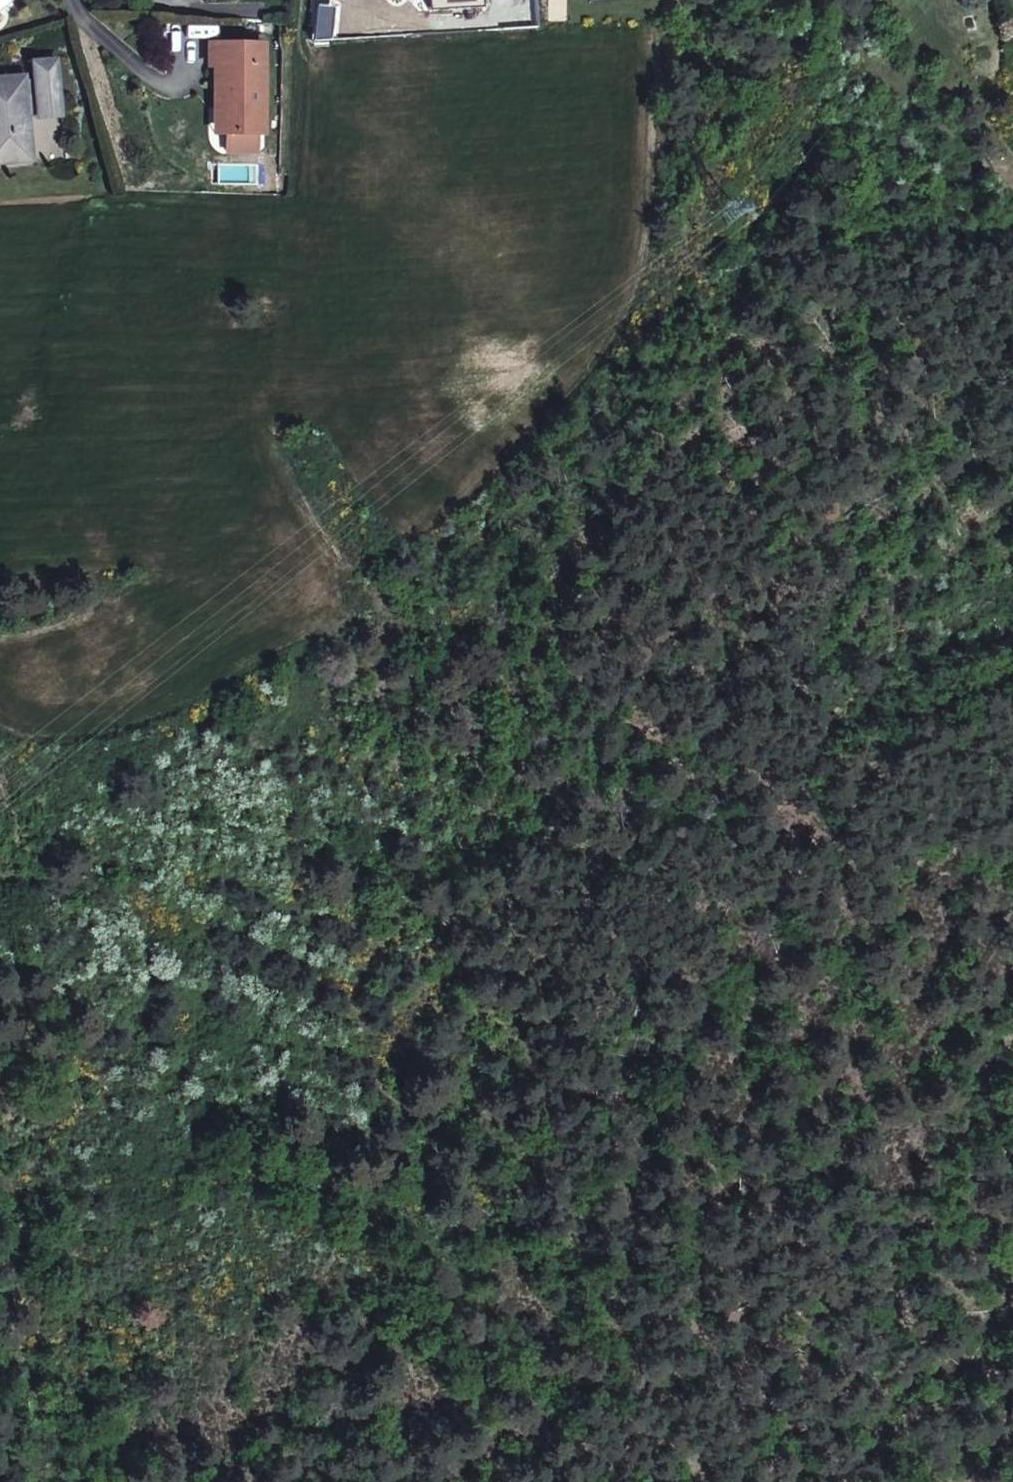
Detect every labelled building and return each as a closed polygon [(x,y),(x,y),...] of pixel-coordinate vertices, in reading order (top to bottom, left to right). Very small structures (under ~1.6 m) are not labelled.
[(211,56),(219,56),(218,91),(226,91),(226,125),(268,125),(269,35),(212,35),(211,56)] [(33,156),(32,109),(41,109),(42,99),(63,100),(61,55),(39,55),(39,73),(26,73),(26,70),(0,71),(0,157),(33,156)] [(218,124),(226,125),(226,91),(218,91),(218,124)] [(64,112),(63,100),(42,99),(41,109),(42,113),(64,112)]
